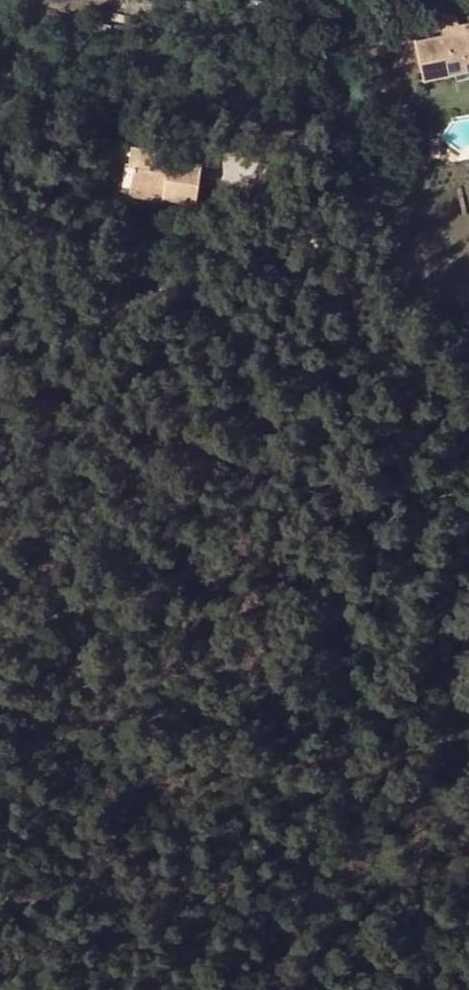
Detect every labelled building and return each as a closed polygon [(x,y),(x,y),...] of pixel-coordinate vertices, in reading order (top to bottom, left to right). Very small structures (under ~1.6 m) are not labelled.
[(264,11),(266,2),(255,0),(250,0),(248,9),(264,11)] [(446,34),(468,30),(468,21),(462,23),(460,10),(442,14),(444,26),(446,34)] [(419,39),(427,79),(458,73),(456,65),(468,62),(468,30),(446,34),(419,39)] [(468,71),(468,62),(456,65),(458,73),(468,71)] [(429,159),(439,158),(435,140),(424,142),(429,159)] [(138,164),(134,186),(167,190),(166,197),(199,201),(205,161),(175,157),(174,162),(167,161),(168,148),(134,143),(132,163),(138,164)] [(165,201),(166,197),(167,190),(134,186),(133,196),(165,201)]
